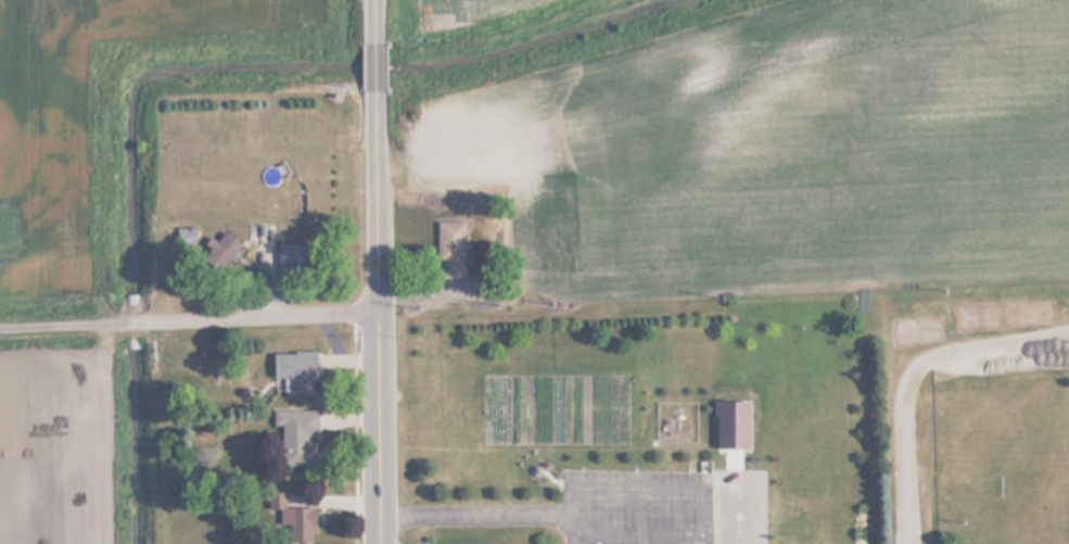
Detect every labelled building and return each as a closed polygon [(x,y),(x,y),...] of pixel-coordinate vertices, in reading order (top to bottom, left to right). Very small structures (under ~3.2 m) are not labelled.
[(436,222),(436,277),(463,277),(463,222),(436,222)] [(177,243),(194,243),(194,228),(177,228),(177,243)] [(240,244),(225,230),(201,254),(216,269),(240,244)] [(303,243),(278,243),(278,271),(303,271),(303,243)] [(283,392),(309,392),(309,377),(316,377),(315,352),(272,352),(272,379),(283,378),(283,392)] [(281,426),(281,465),(315,465),(314,439),(317,439),(317,410),(271,410),(271,426),(281,426)] [(269,494),(269,534),(311,533),(310,493),(269,494)]
